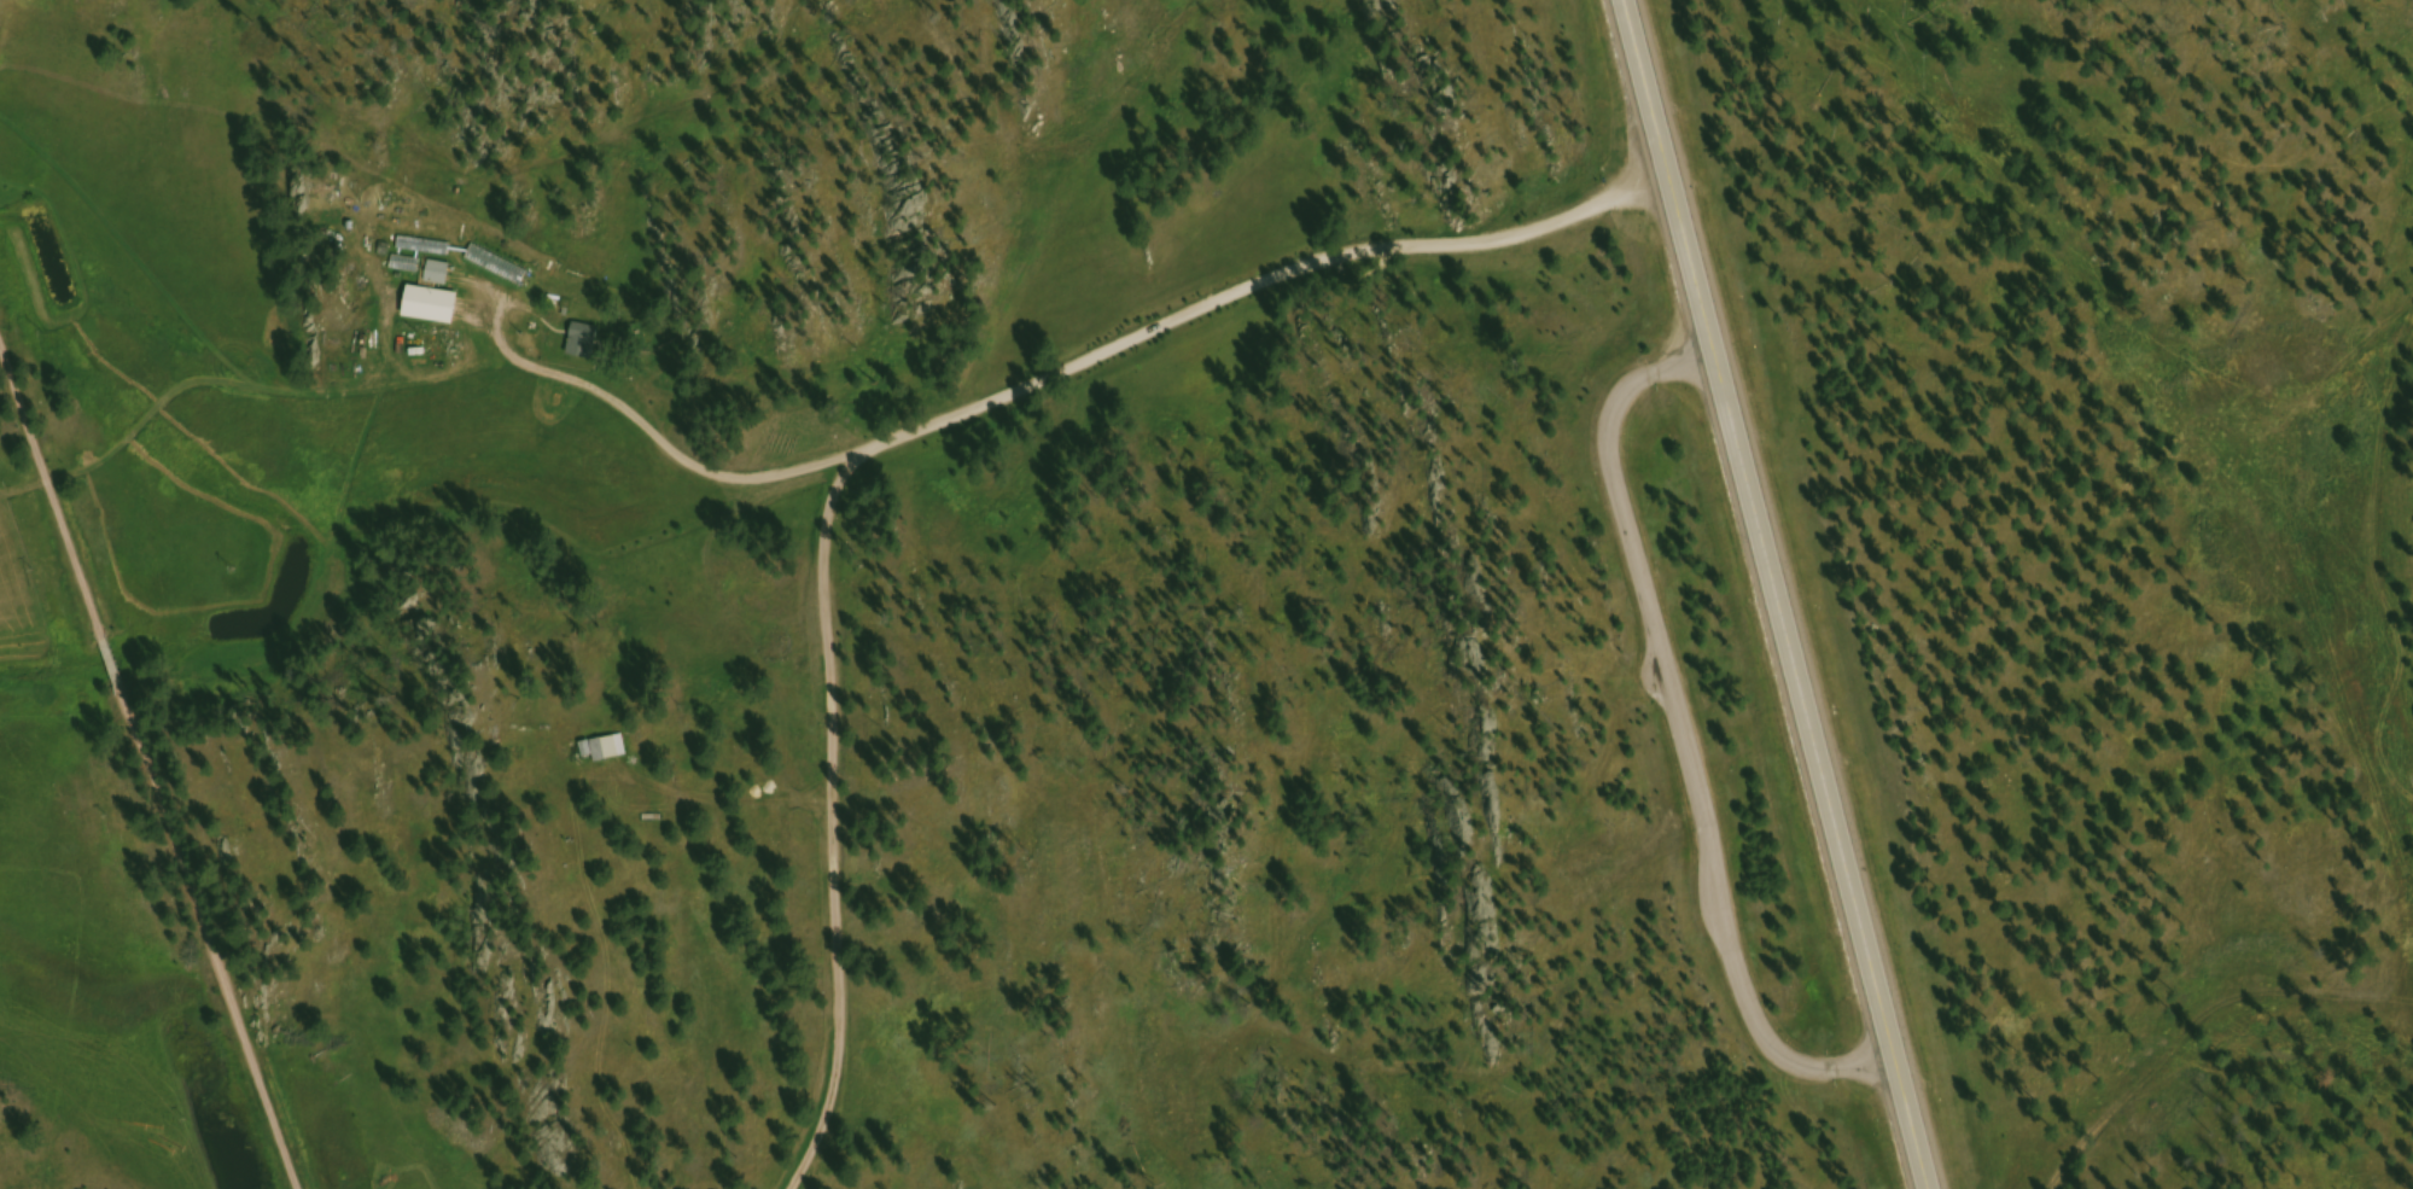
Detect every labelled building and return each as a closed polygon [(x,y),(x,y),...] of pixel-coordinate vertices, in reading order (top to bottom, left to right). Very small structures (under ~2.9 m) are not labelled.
[(451,245),(400,240),(399,253),(450,258),(451,245)] [(423,261),(396,259),(394,273),(421,276),(423,261)] [(452,266),(430,264),(428,286),(449,288),(452,266)] [(596,363),(601,329),(574,325),(570,359),(596,363)] [(586,767),(629,759),(625,739),(582,746),(586,767)]
